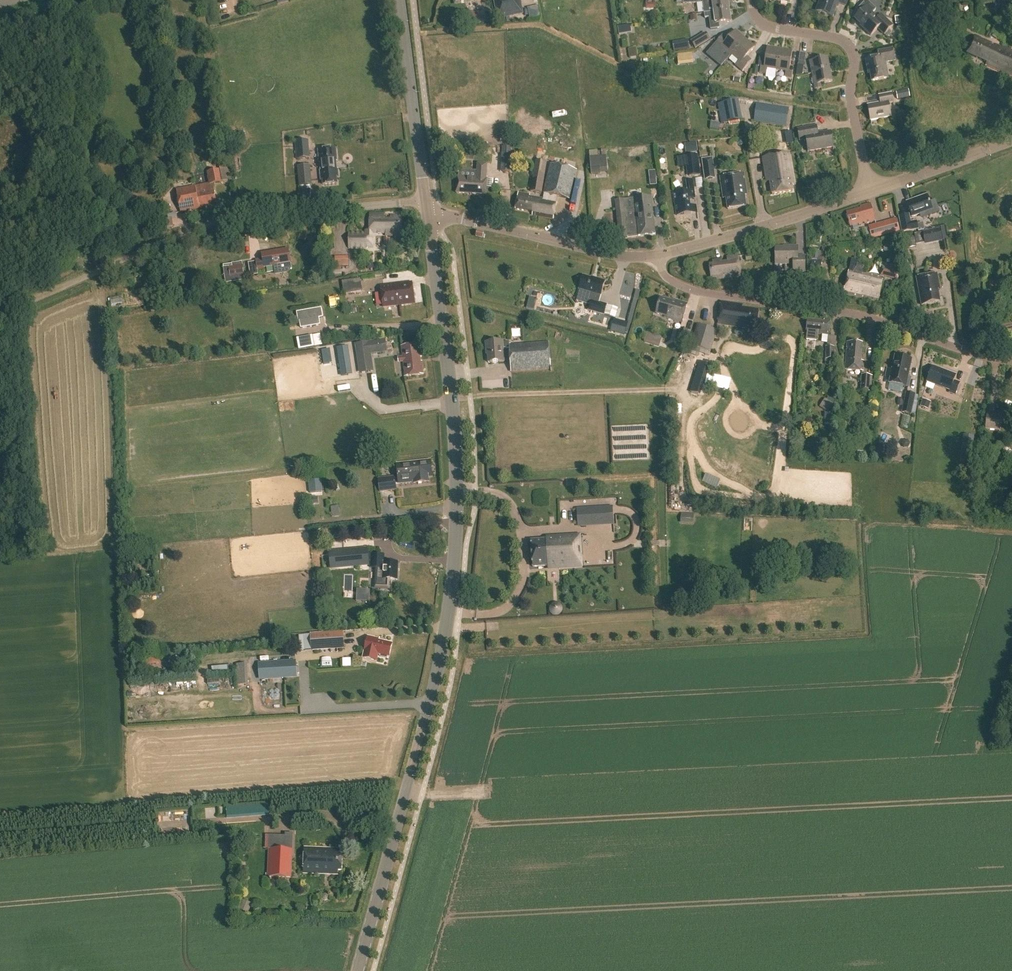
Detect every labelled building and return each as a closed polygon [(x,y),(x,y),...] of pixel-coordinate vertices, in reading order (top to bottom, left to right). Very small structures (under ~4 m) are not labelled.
[(497,20),(523,15),(520,0),(493,0),(497,20)] [(729,10),(727,0),(715,0),(709,1),(702,2),(703,9),(704,14),(729,10)] [(816,12),(833,18),(838,4),(845,6),(848,0),(820,0),(816,12)] [(1004,10),(1011,10),(1011,0),(1003,0),(1004,10)] [(864,30),(871,36),(878,29),(884,35),(892,26),(881,15),(877,19),(872,13),(875,10),(866,1),(858,10),(860,13),(854,19),(865,29),(864,30)] [(657,10),(656,2),(647,4),(648,11),(657,10)] [(527,9),(529,20),(540,17),(538,6),(527,9)] [(710,25),(711,30),(719,29),(718,24),(731,23),(729,10),(704,14),(705,19),(711,18),(712,25),(710,25)] [(618,25),(619,33),(629,32),(628,24),(618,25)] [(710,39),(705,31),(690,41),(695,48),(710,39)] [(724,50),(731,56),(745,39),(735,31),(727,41),(722,37),(713,48),(720,54),(724,50)] [(974,37),(967,53),(987,62),(986,66),(1011,77),(1011,52),(1003,49),(974,37)] [(735,66),(742,72),(751,61),(747,57),(755,48),(745,39),(731,56),(738,62),(735,66)] [(706,44),(701,56),(707,59),(712,47),(706,44)] [(767,69),(776,71),(780,50),(767,48),(764,68),(760,68),(759,73),(766,75),(767,69)] [(877,52),(878,58),(866,61),(867,70),(869,69),(871,82),(888,79),(885,63),(895,61),(893,49),(877,52)] [(785,77),(791,79),(792,73),(789,72),(792,52),(780,50),(776,71),(785,72),(785,77)] [(814,69),(814,73),(830,70),(827,58),(809,62),(811,69),(814,69)] [(812,78),(815,90),(821,89),(820,84),(832,82),(830,70),(814,73),(815,78),(812,78)] [(895,92),(896,100),(909,97),(908,89),(895,92)] [(880,103),(868,106),(870,121),(891,117),(888,104),(893,103),(891,94),(879,96),(880,103)] [(728,122),(729,129),(740,127),(739,120),(741,120),(737,100),(717,103),(721,123),(728,122)] [(757,105),(754,122),(786,126),(788,110),(757,105)] [(799,141),(806,140),(808,152),(833,148),(831,132),(818,135),(816,127),(797,130),(799,141)] [(295,141),(296,153),(308,152),(307,140),(295,141)] [(683,143),(685,154),(696,152),(695,142),(683,143)] [(502,169),(509,169),(510,146),(503,146),(502,169)] [(336,149),(318,151),(319,163),(321,163),(321,170),(320,170),(321,180),(323,180),(323,185),(337,184),(337,178),(338,177),(338,169),(337,169),(336,162),(337,161),(336,149)] [(789,154),(763,158),(767,182),(770,182),(772,195),(793,192),(791,184),(794,184),(789,154)] [(685,157),(687,178),(700,176),(698,156),(685,157)] [(701,158),(703,179),(715,178),(712,157),(701,158)] [(601,174),(599,158),(590,159),(591,174),(601,174)] [(546,162),(534,160),(529,191),(541,193),(546,162)] [(485,195),(487,181),(487,180),(486,180),(487,164),(477,164),(477,172),(459,171),(459,178),(458,178),(458,179),(456,193),(473,194),(485,195)] [(309,165),(297,166),(299,186),(311,185),(309,165)] [(543,194),(570,200),(576,171),(550,165),(543,194)] [(200,209),(213,207),(213,203),(216,203),(215,194),(214,194),(213,185),(222,183),(220,171),(207,173),(210,186),(196,188),(195,188),(177,191),(181,214),(189,212),(188,210),(192,209),(193,211),(200,210),(200,209)] [(744,196),(747,195),(744,174),(720,178),(723,199),(726,198),(728,210),(746,207),(744,196)] [(686,181),(687,192),(674,193),(677,216),(691,214),(689,200),(695,199),(693,180),(686,181)] [(708,182),(712,199),(718,198),(714,180),(708,182)] [(518,193),(515,210),(532,213),(532,216),(553,220),(556,202),(529,197),(530,195),(518,193)] [(650,196),(615,200),(619,238),(627,237),(627,236),(654,233),(650,196)] [(907,203),(912,218),(932,211),(927,196),(907,203)] [(892,200),(886,201),(888,212),(894,210),(892,200)] [(864,223),(865,224),(875,221),(870,205),(860,207),(861,210),(846,213),(850,227),(864,223)] [(367,228),(365,230),(364,232),(348,232),(348,247),(373,246),(373,234),(390,234),(390,237),(402,237),(402,221),(399,221),(399,217),(391,217),(391,220),(385,220),(385,213),(369,213),(369,228),(367,228)] [(909,215),(899,217),(902,233),(918,230),(917,224),(916,222),(911,223),(909,215)] [(876,224),(880,237),(900,231),(896,219),(888,222),(888,220),(876,224)] [(916,245),(925,244),(941,241),(939,230),(923,233),(914,234),(916,245)] [(907,240),(907,243),(910,245),(914,244),(915,241),(915,238),(912,236),(909,237),(907,240)] [(798,247),(788,247),(788,248),(775,248),(775,265),(793,265),(793,273),(805,273),(805,257),(798,257),(798,247)] [(289,251),(288,252),(288,250),(262,254),(263,260),(255,261),(257,272),(265,271),(264,268),(276,266),(277,272),(290,270),(291,267),(289,255),(290,255),(289,251)] [(812,251),(811,259),(827,261),(828,252),(812,251)] [(350,255),(335,255),(335,266),(350,266),(350,255)] [(727,263),(722,264),(721,260),(712,262),(713,264),(709,265),(711,280),(740,277),(737,257),(727,258),(727,263)] [(879,275),(897,280),(900,266),(882,262),(879,275)] [(228,266),(229,276),(243,274),(242,264),(228,266)] [(860,273),(860,274),(848,272),(843,295),(877,303),(883,278),(860,273)] [(916,279),(922,306),(940,303),(938,291),(940,291),(937,275),(916,279)] [(579,290),(580,290),(577,302),(590,306),(589,311),(604,315),(607,305),(598,303),(600,296),(601,296),(605,282),(591,278),(591,279),(583,277),(579,290)] [(362,291),(360,279),(342,282),(344,294),(362,291)] [(382,300),(383,308),(415,304),(413,283),(381,287),(382,294),(382,300)] [(656,314),(665,317),(664,318),(682,323),(687,304),(675,301),(675,302),(660,298),(656,314)] [(717,325),(756,331),(759,312),(742,309),(742,306),(721,303),(717,325)] [(357,306),(350,308),(352,314),(358,313),(357,306)] [(323,318),(321,309),(297,313),(299,322),(300,322),(301,329),(320,325),(319,318),(323,318)] [(824,320),(824,322),(807,320),(806,334),(807,334),(806,340),(817,341),(817,335),(829,336),(830,321),(824,320)] [(691,347),(710,353),(717,331),(698,325),(691,347)] [(674,343),(681,345),(685,329),(678,328),(674,343)] [(646,331),(643,341),(658,346),(661,336),(646,331)] [(323,345),(321,337),(313,338),(314,347),(323,345)] [(357,344),(362,373),(374,371),(371,354),(387,352),(385,340),(357,344)] [(509,348),(511,373),(551,370),(549,343),(509,345),(509,342),(503,343),(503,341),(485,343),(486,351),(487,351),(488,363),(504,362),(503,349),(509,348)] [(847,343),(845,370),(863,372),(864,362),(861,362),(862,344),(847,343)] [(403,347),(406,376),(423,375),(422,363),(419,363),(419,357),(422,356),(421,349),(418,349),(417,346),(403,347)] [(834,346),(825,346),(825,365),(834,365),(834,346)] [(337,348),(342,376),(349,375),(344,347),(337,348)] [(324,365),(330,364),(328,350),(322,351),(324,365)] [(908,377),(912,360),(895,356),(892,370),(887,369),(884,383),(909,388),(911,378),(908,377)] [(949,393),(955,395),(960,383),(954,381),(956,376),(932,367),(927,382),(950,391),(949,393)] [(872,376),(862,375),(861,392),(871,392),(872,376)] [(915,395),(906,393),(902,413),(911,415),(915,395)] [(818,407),(827,412),(832,403),(824,398),(818,407)] [(985,429),(1000,430),(1000,413),(993,412),(993,413),(986,413),(985,429)] [(901,428),(907,429),(910,418),(904,416),(901,428)] [(963,434),(961,450),(972,451),(973,435),(963,434)] [(872,449),(878,454),(882,449),(877,444),(872,449)] [(432,475),(431,461),(397,465),(398,466),(397,466),(399,485),(414,484),(414,485),(430,483),(429,475),(432,475)] [(377,478),(379,492),(396,490),(394,476),(377,478)] [(612,508),(577,510),(578,524),(613,522),(612,508)] [(681,522),(693,523),(693,515),(681,514),(681,522)] [(766,532),(767,522),(750,519),(748,529),(766,532)] [(546,537),(546,540),(531,541),(532,552),(532,553),(534,553),(534,556),(532,556),(532,557),(533,567),(548,566),(548,570),(582,568),(580,535),(546,537)] [(334,558),(336,569),(369,566),(367,552),(343,555),(344,557),(334,558)] [(377,580),(383,580),(398,581),(399,564),(385,563),(385,556),(372,555),(371,569),(377,569),(377,580)] [(312,651),(343,648),(342,632),(311,635),(299,636),(301,651),(305,651),(305,650),(312,650),(312,651)] [(368,637),(363,658),(377,662),(378,654),(381,655),(380,657),(387,658),(387,657),(389,657),(392,644),(383,642),(384,640),(380,640),(380,639),(380,638),(379,638),(379,639),(368,637)] [(356,657),(354,667),(361,667),(362,660),(360,658),(356,657)] [(260,679),(293,677),(292,662),(259,664),(260,679)] [(291,878),(293,837),(269,836),(268,877),(286,878),(291,878)] [(304,875),(338,876),(338,871),(341,872),(342,855),(339,855),(339,850),(305,849),(304,875)] [(243,913),(252,913),(253,902),(244,902),(243,913)]
